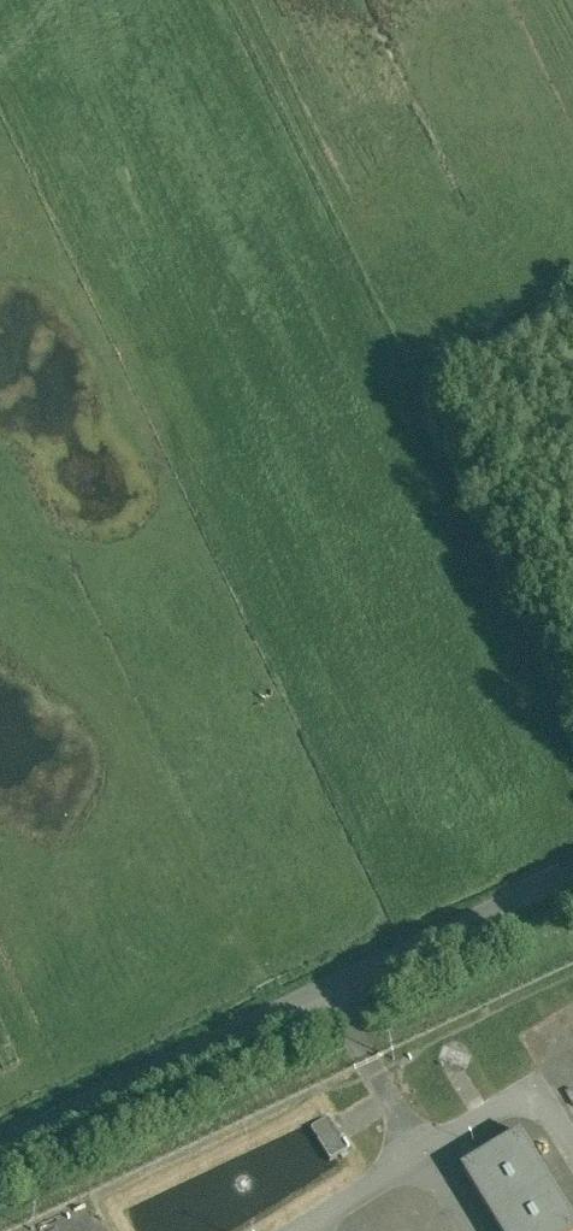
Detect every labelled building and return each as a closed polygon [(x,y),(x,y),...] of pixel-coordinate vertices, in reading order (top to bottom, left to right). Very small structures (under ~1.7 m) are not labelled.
[(461,1165),(499,1230),(572,1230),(572,1216),(522,1129),(461,1165)]
